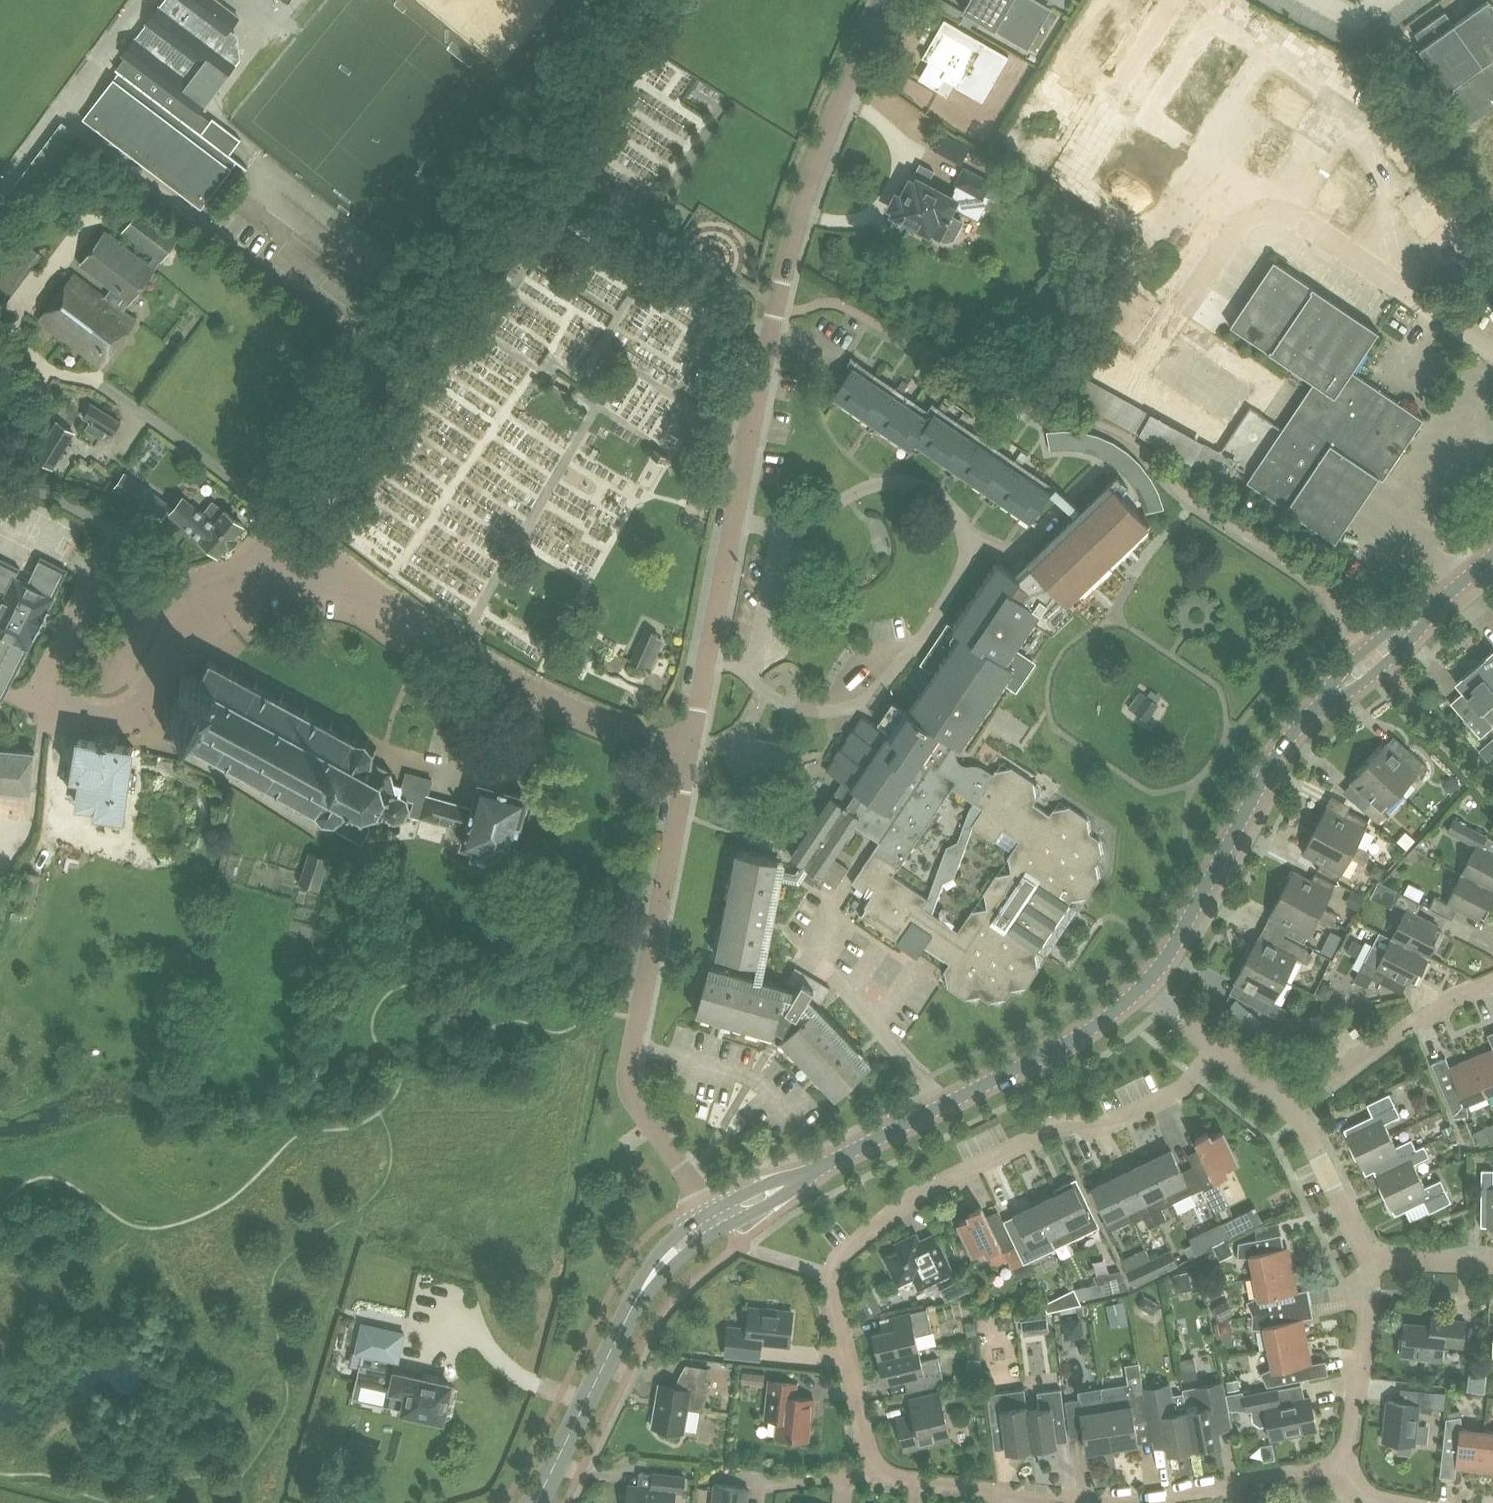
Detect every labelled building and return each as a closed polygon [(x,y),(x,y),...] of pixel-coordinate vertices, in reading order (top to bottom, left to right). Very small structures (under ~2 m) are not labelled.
[(122,54),(178,96),(198,111),(239,58),(238,47),(232,43),(231,35),(227,32),(239,16),(217,0),(163,0),(122,54)] [(1039,0),(968,0),(963,10),(1028,48),(1051,7),(1039,0)] [(1414,33),(1423,45),(1419,48),(1447,88),(1439,94),(1456,118),(1462,114),(1469,123),(1492,106),(1492,4),(1490,0),(1486,0),(1453,23),(1445,12),(1414,33)] [(1249,7),(1243,18),(1250,22),(1256,11),(1249,7)] [(1256,11),(1250,22),(1258,26),(1263,15),(1256,11)] [(922,56),(931,62),(922,77),(946,91),(951,82),(982,100),(1008,55),(944,18),(922,56)] [(1287,28),(1282,38),(1289,42),(1294,32),(1287,28)] [(1294,32),(1289,42),(1296,46),(1302,35),(1294,32)] [(1279,60),(1266,85),(1278,91),(1273,102),(1298,115),(1316,80),(1279,60)] [(114,78),(82,119),(201,209),(232,167),(237,161),(247,168),(247,167),(230,154),(241,139),(212,118),(201,132),(116,68),(116,69),(119,71),(114,78)] [(0,204),(0,238),(78,135),(62,122),(0,204)] [(1085,131),(1062,164),(1079,176),(1102,144),(1085,131)] [(960,166),(969,149),(943,135),(934,152),(960,166)] [(1045,136),(1038,145),(1045,150),(1052,140),(1045,136)] [(1120,156),(1097,189),(1115,201),(1138,169),(1120,156)] [(893,217),(890,223),(891,230),(899,234),(905,231),(910,221),(947,241),(954,238),(963,221),(951,215),(956,206),(977,217),(995,184),(964,168),(956,183),(957,184),(949,199),(943,196),(946,190),(932,183),(930,186),(926,184),(934,170),(919,162),(901,197),(896,194),(890,206),(895,209),(892,216),(893,217)] [(1138,169),(1115,201),(1133,214),(1156,182),(1138,169)] [(1043,176),(1036,186),(1043,190),(1050,180),(1043,176)] [(1050,180),(1043,190),(1049,195),(1056,185),(1050,180)] [(1399,202),(1443,248),(1462,230),(1419,184),(1399,202)] [(1079,201),(1072,211),(1078,215),(1085,206),(1079,201)] [(74,272),(38,319),(101,366),(136,320),(123,310),(155,267),(160,260),(179,235),(140,206),(122,230),(154,255),(148,264),(105,231),(80,263),(111,287),(104,296),(74,272)] [(1085,206),(1078,215),(1085,220),(1092,210),(1085,206)] [(1114,226),(1107,236),(1114,240),(1121,231),(1114,226)] [(1121,231),(1114,240),(1120,245),(1127,235),(1121,231)] [(0,259),(24,278),(42,254),(18,235),(0,259)] [(1380,242),(1376,249),(1386,255),(1390,249),(1380,242)] [(1376,249),(1372,256),(1382,262),(1386,255),(1376,249)] [(1150,251),(1143,261),(1149,265),(1156,256),(1150,251)] [(1156,256),(1149,265),(1156,270),(1163,260),(1156,256)] [(1366,265),(1362,272),(1372,278),(1376,271),(1366,265)] [(1362,272),(1357,279),(1368,285),(1372,278),(1362,272)] [(1289,274),(1275,297),(1311,319),(1325,296),(1289,274)] [(1352,288),(1347,295),(1358,301),(1362,294),(1352,288)] [(1060,299),(1070,304),(1073,297),(1063,292),(1060,299)] [(1140,317),(1135,328),(1136,329),(1158,338),(1159,338),(1163,327),(1180,335),(1191,311),(1149,293),(1138,316),(1140,317)] [(1347,295),(1343,301),(1353,308),(1358,301),(1347,295)] [(1275,297),(1261,320),(1296,342),(1311,319),(1275,297)] [(1337,311),(1333,317),(1343,324),(1347,317),(1337,311)] [(1464,311),(1455,319),(1461,325),(1470,317),(1464,311)] [(1333,317),(1329,324),(1339,331),(1343,324),(1333,317)] [(1455,319),(1446,327),(1451,333),(1461,325),(1455,319)] [(1136,329),(1130,341),(1153,351),(1158,338),(1136,329)] [(1323,334),(1319,340),(1329,347),(1333,340),(1323,334)] [(1319,340),(1314,347),(1325,353),(1329,347),(1319,340)] [(1126,352),(1120,365),(1142,375),(1148,362),(1126,352)] [(1408,360),(1399,368),(1404,374),(1413,366),(1408,360)] [(1113,375),(1103,399),(1145,417),(1155,393),(1138,386),(1143,375),(1142,375),(1120,365),(1115,376),(1113,375)] [(829,401),(834,404),(843,403),(861,415),(863,426),(873,431),(882,429),(899,441),(901,449),(906,454),(911,448),(915,449),(923,448),(942,461),(944,471),(954,477),(962,475),(981,488),(983,496),(993,503),(999,501),(1019,514),(1021,523),(1027,526),(1050,491),(934,412),(930,418),(852,366),(829,401)] [(1399,368),(1390,375),(1395,381),(1404,374),(1399,368)] [(91,402),(81,417),(89,422),(85,429),(101,439),(106,431),(113,436),(123,421),(91,402)] [(1233,412),(1206,455),(1289,505),(1286,509),(1330,536),(1370,471),(1326,445),(1316,462),(1233,412)] [(1414,417),(1400,429),(1426,459),(1436,450),(1444,459),(1463,443),(1460,440),(1437,413),(1422,427),(1414,417)] [(1280,417),(1274,426),(1282,431),(1288,422),(1280,417)] [(35,455),(34,457),(49,467),(53,469),(75,432),(74,431),(57,421),(56,420),(55,421),(35,455)] [(1288,422),(1282,431),(1291,436),(1296,427),(1288,422)] [(1296,427),(1291,436),(1299,441),(1300,440),(1304,432),(1296,427)] [(1141,499),(1145,512),(1163,508),(1158,491),(1150,476),(1140,462),(1127,451),(1113,441),(1097,434),(1089,433),(1080,430),(1063,429),(1046,431),(1050,449),(1064,448),(1078,449),(1091,452),(1104,458),(1116,465),(1126,475),(1135,486),(1141,499)] [(1304,432),(1300,440),(1311,447),(1316,439),(1304,432)] [(112,489),(126,498),(160,522),(172,504),(124,471),(112,489)] [(1005,661),(1032,619),(1039,623),(1062,598),(1066,603),(1079,590),(1075,586),(1091,570),(1095,575),(1119,552),(1115,547),(1132,532),(1136,536),(1148,524),(1113,487),(1107,492),(1107,495),(1080,521),(1077,521),(1066,531),(1066,534),(1039,560),(1037,560),(1033,564),(1029,559),(1014,573),(1019,577),(998,563),(953,630),(961,635),(892,737),(862,717),(827,769),(842,780),(791,855),(820,874),(858,818),(883,835),(851,882),(871,895),(859,913),(900,941),(913,923),(929,934),(922,944),(949,962),(945,970),(946,985),(966,998),(980,995),(989,1001),(1005,998),(1011,989),(1026,987),(1039,967),(1035,953),(1071,900),(1086,897),(1099,878),(1095,864),(1102,854),(1099,839),(1089,832),(1087,818),(1010,766),(995,769),(959,746),(1013,666),(1005,661)] [(169,514),(199,538),(199,539),(219,555),(227,545),(231,547),(238,538),(235,535),(244,525),(224,509),(224,510),(212,501),(203,512),(183,496),(169,514)] [(2,700),(3,699),(9,687),(27,650),(28,651),(56,596),(54,595),(67,570),(40,557),(28,582),(16,577),(20,568),(0,558),(0,699),(2,700)] [(647,628),(639,646),(651,652),(658,634),(647,628)] [(1475,667),(1492,688),(1492,653),(1492,652),(1475,667)] [(171,729),(165,731),(167,735),(172,733),(189,742),(186,748),(188,748),(187,750),(188,750),(189,749),(190,750),(193,744),(214,756),(211,761),(215,763),(218,758),(239,769),(236,775),(240,777),(243,771),(264,783),(261,788),(265,790),(267,785),(288,796),(286,802),(289,804),(292,798),(298,802),(297,804),(293,805),(295,811),(302,814),(307,813),(306,809),(307,807),(313,810),(310,815),(314,817),(317,812),(322,818),(320,822),(323,824),(325,820),(333,820),(334,825),(336,824),(337,829),(362,842),(364,838),(367,839),(369,834),(367,833),(369,829),(367,822),(384,817),(385,818),(386,817),(393,821),(392,823),(396,824),(396,821),(403,819),(405,821),(407,819),(405,817),(409,811),(412,811),(415,800),(407,797),(401,793),(402,788),(401,785),(394,783),(391,773),(393,772),(390,768),(388,769),(383,767),(386,762),(380,759),(377,764),(376,763),(376,762),(372,759),(373,751),(378,750),(377,747),(372,748),(367,742),(369,738),(366,736),(364,740),(356,739),(359,734),(355,732),(353,737),(347,734),(348,732),(352,731),(350,725),(343,721),(337,723),(339,727),(337,729),(332,726),(334,721),(331,718),(328,724),(307,712),(310,707),(306,705),(303,710),(282,699),(285,694),(281,692),(278,697),(257,685),(260,680),(256,678),(253,683),(232,672),(235,667),(231,665),(228,670),(212,661),(210,655),(206,656),(208,662),(200,676),(200,675),(196,673),(194,674),(195,672),(191,670),(188,675),(187,675),(182,673),(180,676),(184,679),(183,681),(184,685),(186,686),(183,691),(182,690),(181,692),(182,693),(180,698),(178,696),(174,698),(172,700),(168,698),(166,702),(171,704),(171,705),(172,706),(169,711),(173,713),(175,708),(181,711),(171,729)] [(1450,703),(1480,738),(1492,726),(1490,724),(1492,721),(1492,712),(1488,706),(1492,701),(1492,688),(1475,667),(1455,683),(1463,693),(1450,703)] [(1140,692),(1128,708),(1146,721),(1158,705),(1156,703),(1146,697),(1140,692)] [(1468,732),(1462,725),(1459,728),(1465,735),(1468,732)] [(79,739),(73,774),(82,775),(79,802),(97,804),(97,811),(124,814),(133,747),(79,738),(79,739)] [(1384,744),(1367,763),(1399,792),(1408,781),(1416,788),(1422,780),(1419,777),(1427,767),(1407,749),(1399,758),(1384,744)] [(30,793),(35,752),(0,749),(0,790),(30,793)] [(1350,781),(1351,783),(1365,796),(1358,804),(1377,823),(1385,814),(1381,811),(1399,792),(1367,763),(1350,781)] [(402,788),(401,793),(407,797),(415,800),(412,811),(411,814),(467,830),(463,844),(475,847),(473,855),(508,864),(521,819),(523,820),(529,816),(532,806),(528,800),(526,799),(527,797),(480,783),(473,808),(427,795),(432,780),(407,773),(402,788)] [(1446,792),(1459,788),(1456,778),(1443,781),(1446,792)] [(1326,808),(1314,830),(1367,858),(1370,853),(1355,845),(1367,821),(1347,810),(1343,817),(1326,808)] [(1447,831),(1475,845),(1461,873),(1492,889),(1492,854),(1481,848),(1486,837),(1453,820),(1447,831)] [(1314,830),(1302,853),(1320,862),(1316,869),(1336,880),(1349,856),(1364,864),(1367,858),(1314,830)] [(1397,840),(1406,849),(1415,840),(1405,831),(1397,840)] [(309,850),(298,882),(319,889),(329,857),(309,850)] [(717,955),(757,963),(778,859),(737,851),(717,955)] [(1384,852),(1378,863),(1388,868),(1394,857),(1384,852)] [(1379,878),(1384,868),(1374,863),(1369,873),(1379,878)] [(1293,870),(1281,892),(1334,921),(1336,915),(1322,907),(1334,884),(1314,873),(1310,880),(1293,870)] [(21,873),(16,909),(33,912),(39,875),(21,873)] [(1447,903),(1434,896),(1429,907),(1449,917),(1453,906),(1471,915),(1472,911),(1484,917),(1492,899),(1492,889),(1461,873),(1447,903)] [(1414,881),(1410,889),(1425,897),(1430,888),(1414,881)] [(1371,898),(1379,902),(1387,886),(1379,882),(1371,898)] [(1391,937),(1428,956),(1442,928),(1413,913),(1419,902),(1399,891),(1393,903),(1405,909),(1391,937)] [(1281,892),(1269,915),(1286,924),(1283,931),(1303,942),(1316,919),(1330,927),(1334,921),(1281,892)] [(1351,893),(1345,903),(1357,909),(1362,899),(1351,893)] [(1257,936),(1245,957),(1284,979),(1296,957),(1307,963),(1310,957),(1305,949),(1282,935),(1276,947),(1257,936)] [(1358,938),(1345,962),(1359,969),(1353,981),(1366,988),(1371,978),(1401,994),(1407,983),(1413,986),(1428,956),(1391,937),(1384,951),(1371,945),(1358,938)] [(1236,983),(1230,993),(1270,1015),(1279,1019),(1283,1018),(1287,1009),(1276,1004),(1272,1001),(1284,979),(1245,957),(1233,981),(1236,983)] [(784,994),(708,972),(696,1012),(761,1031),(763,1026),(774,1029),(784,994)] [(785,1009),(797,1015),(813,987),(802,981),(785,1009)] [(1334,987),(1323,981),(1317,993),(1329,998),(1334,987)] [(1321,1013),(1323,1018),(1337,1014),(1337,1007),(1324,1000),(1321,1004),(1321,1013)] [(811,1009),(785,1035),(793,1043),(789,1047),(836,1096),(866,1067),(811,1009)] [(1241,1023),(1252,1033),(1258,1025),(1247,1016),(1241,1023)] [(1471,1058),(1486,1095),(1492,1093),(1492,1054),(1486,1057),(1483,1053),(1471,1058)] [(1486,1095),(1471,1058),(1457,1064),(1458,1068),(1450,1071),(1445,1057),(1430,1063),(1452,1116),(1465,1114),(1465,1104),(1486,1095)] [(1343,1128),(1353,1151),(1389,1133),(1384,1122),(1399,1114),(1388,1091),(1365,1103),(1371,1114),(1343,1128)] [(1199,1148),(1187,1154),(1192,1165),(1203,1187),(1206,1194),(1219,1187),(1215,1178),(1227,1172),(1225,1168),(1237,1162),(1221,1131),(1209,1136),(1207,1132),(1194,1138),(1199,1148)] [(1365,1173),(1373,1170),(1415,1148),(1410,1137),(1395,1145),(1389,1133),(1353,1151),(1365,1173)] [(1417,1147),(1423,1144),(1425,1143),(1422,1138),(1414,1141),(1417,1147)] [(1373,1170),(1383,1191),(1418,1175),(1413,1164),(1429,1156),(1423,1144),(1373,1170)] [(1171,1150),(1151,1159),(1166,1190),(1171,1202),(1203,1187),(1192,1165),(1181,1171),(1171,1150)] [(1151,1159),(1131,1169),(1146,1199),(1157,1222),(1165,1218),(1160,1207),(1171,1202),(1166,1190),(1151,1159)] [(1131,1169),(1112,1178),(1131,1219),(1143,1213),(1149,1226),(1157,1222),(1146,1199),(1131,1169)] [(1492,1225),(1492,1169),(1483,1169),(1481,1224),(1492,1225)] [(1418,1175),(1383,1191),(1394,1214),(1422,1201),(1427,1211),(1451,1201),(1440,1178),(1423,1186),(1418,1175)] [(1112,1178),(1092,1188),(1107,1219),(1103,1221),(1107,1231),(1131,1219),(1112,1178)] [(1076,1179),(1054,1189),(1056,1194),(1054,1195),(1074,1237),(1098,1226),(1076,1179)] [(1054,1195),(1035,1205),(1055,1247),(1074,1237),(1054,1195)] [(970,1216),(959,1222),(974,1254),(986,1248),(988,1252),(1000,1247),(1008,1264),(1021,1257),(1003,1220),(1002,1216),(998,1209),(986,1215),(981,1205),(968,1212),(970,1216)] [(1003,1220),(1021,1257),(1023,1261),(1055,1247),(1035,1205),(1003,1220)] [(1228,1238),(1241,1231),(1234,1217),(1221,1224),(1228,1238)] [(1237,1242),(1237,1257),(1249,1257),(1253,1277),(1292,1269),(1290,1256),(1285,1256),(1280,1233),(1278,1221),(1255,1226),(1257,1238),(1237,1242)] [(1206,1247),(1211,1244),(1205,1230),(1189,1238),(1191,1243),(1196,1254),(1204,1251),(1207,1249),(1206,1247)] [(935,1243),(919,1251),(911,1235),(895,1243),(898,1249),(884,1256),(896,1281),(912,1273),(917,1283),(947,1268),(935,1243)] [(1225,1239),(1213,1245),(1220,1259),(1232,1253),(1225,1239)] [(1191,1243),(1184,1247),(1189,1258),(1196,1254),(1191,1243)] [(1170,1250),(1150,1259),(1157,1273),(1177,1264),(1170,1250)] [(1150,1259),(1127,1270),(1134,1285),(1157,1273),(1150,1259)] [(1027,1275),(1021,1264),(1013,1268),(1018,1279),(1027,1275)] [(1099,1295),(1107,1293),(1124,1289),(1129,1287),(1120,1269),(1093,1275),(1096,1283),(1099,1295)] [(1257,1296),(1246,1301),(1252,1314),(1309,1302),(1330,1298),(1327,1284),(1297,1290),(1292,1269),(1253,1277),(1257,1295),(1257,1296)] [(1191,1288),(1188,1272),(1173,1274),(1176,1291),(1191,1288)] [(953,1298),(970,1290),(964,1277),(941,1289),(946,1300),(953,1298)] [(1096,1283),(1074,1288),(1075,1288),(1080,1299),(1099,1295),(1096,1283)] [(1043,1303),(1047,1311),(1051,1310),(1058,1308),(1082,1303),(1080,1299),(1075,1288),(1043,1303)] [(1158,1303),(1144,1295),(1139,1304),(1153,1312),(1158,1303)] [(1218,1320),(1234,1311),(1227,1299),(1212,1308),(1218,1320)] [(1126,1323),(1121,1301),(1107,1304),(1112,1326),(1126,1323)] [(1263,1329),(1267,1348),(1307,1340),(1302,1318),(1312,1316),(1309,1302),(1252,1314),(1251,1328),(1263,1329)] [(788,1344),(792,1312),(750,1307),(747,1328),(728,1326),(725,1354),(759,1358),(760,1341),(788,1344)] [(873,1333),(879,1357),(919,1348),(916,1335),(932,1331),(927,1308),(899,1314),(902,1326),(873,1333)] [(1011,1328),(1009,1315),(997,1316),(998,1324),(1004,1329),(1011,1328)] [(1062,1320),(1064,1338),(1083,1336),(1080,1317),(1062,1320)] [(1398,1353),(1399,1353),(1440,1359),(1442,1344),(1462,1346),(1465,1321),(1430,1317),(1429,1326),(1403,1322),(1402,1333),(1400,1333),(1399,1337),(1401,1337),(1400,1349),(1399,1348),(1398,1353)] [(1024,1334),(1048,1331),(1046,1318),(1023,1321),(1024,1334)] [(1217,1321),(1220,1332),(1231,1330),(1228,1319),(1217,1321)] [(959,1337),(976,1333),(974,1321),(956,1325),(959,1337)] [(362,1323),(356,1351),(362,1352),(360,1363),(361,1363),(357,1381),(386,1387),(382,1406),(387,1407),(388,1409),(396,1411),(399,1408),(401,1410),(442,1419),(444,1419),(448,1418),(450,1417),(451,1415),(452,1412),(452,1410),(452,1408),(451,1406),(450,1404),(449,1403),(447,1402),(446,1402),(450,1384),(395,1371),(403,1332),(362,1323)] [(1307,1340),(1267,1348),(1271,1367),(1260,1372),(1266,1386),(1309,1377),(1305,1355),(1309,1352),(1307,1340)] [(919,1348),(879,1357),(884,1381),(914,1375),(916,1386),(943,1380),(938,1357),(922,1360),(919,1348)] [(659,1383),(651,1425),(684,1431),(687,1408),(703,1411),(711,1367),(686,1363),(673,1386),(659,1383)] [(1102,1385),(1112,1446),(1138,1442),(1133,1417),(1147,1415),(1143,1386),(1140,1370),(1126,1372),(1128,1381),(1102,1385)] [(765,1373),(742,1371),(741,1382),(764,1384),(765,1373)] [(777,1436),(807,1439),(811,1398),(795,1396),(797,1382),(769,1379),(765,1417),(779,1419),(777,1436)] [(1228,1390),(1240,1388),(1238,1379),(1226,1381),(1228,1390)] [(1183,1389),(1187,1410),(1193,1447),(1219,1442),(1213,1412),(1227,1409),(1224,1395),(1224,1394),(1222,1382),(1183,1389)] [(1224,1395),(1227,1409),(1245,1410),(1245,1412),(1250,1411),(1251,1423),(1259,1425),(1266,1425),(1269,1440),(1316,1430),(1309,1397),(1304,1398),(1301,1384),(1242,1397),(1241,1391),(1224,1394),(1224,1395)] [(1086,1451),(1112,1446),(1102,1385),(1076,1389),(1078,1397),(1064,1399),(1068,1427),(1082,1425),(1086,1451)] [(1006,1451),(1031,1448),(1026,1406),(1025,1405),(1026,1405),(1024,1388),(987,1393),(991,1423),(1003,1422),(1006,1451)] [(1025,1405),(1026,1406),(1026,1407),(1031,1448),(1056,1445),(1052,1417),(1064,1416),(1061,1388),(1037,1391),(1039,1408),(1027,1410),(1026,1405),(1025,1405)] [(1387,1400),(1382,1440),(1413,1443),(1417,1409),(1431,1411),(1434,1392),(1400,1388),(1399,1402),(1387,1400)] [(898,1424),(903,1449),(935,1441),(934,1436),(949,1432),(939,1391),(909,1399),(915,1419),(898,1424)] [(1193,1447),(1187,1410),(1175,1412),(1173,1398),(1157,1401),(1146,1403),(1147,1415),(1151,1431),(1163,1428),(1168,1452),(1193,1447)] [(1445,1417),(1439,1476),(1454,1478),(1455,1463),(1462,1464),(1464,1468),(1479,1470),(1483,1430),(1462,1427),(1459,1410),(1448,1412),(1449,1417),(1445,1417)] [(1483,1430),(1479,1470),(1492,1471),(1492,1431),(1483,1430)] [(626,1502),(674,1502),(675,1490),(683,1491),(684,1476),(653,1473),(652,1487),(628,1484),(626,1502)] [(713,1502),(746,1502),(748,1488),(715,1484),(713,1502)]
